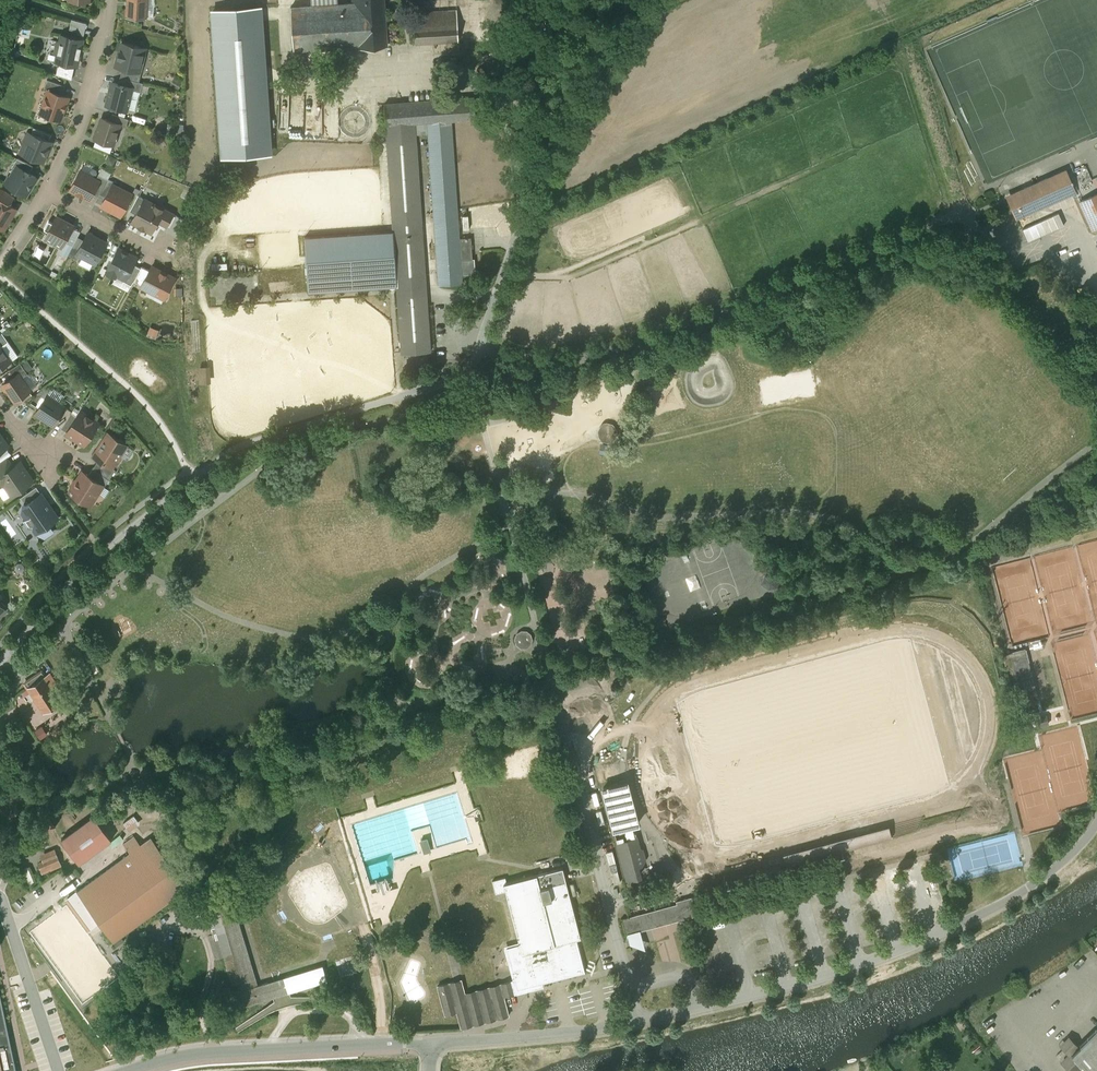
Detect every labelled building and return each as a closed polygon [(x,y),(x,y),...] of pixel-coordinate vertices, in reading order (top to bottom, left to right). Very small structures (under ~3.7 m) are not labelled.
[(126,16),(142,17),(143,9),(147,10),(148,0),(127,0),(126,16)] [(354,2),(357,47),(387,45),(384,0),(354,0),(354,2)] [(311,5),(291,6),(294,51),(357,47),(354,2),(338,3),(311,5)] [(223,156),(270,153),(260,8),(213,11),(223,156)] [(457,10),(414,12),(415,43),(459,40),(457,10)] [(86,22),(72,18),(70,28),(79,30),(78,32),(84,34),(86,22)] [(83,39),(62,34),(60,41),(57,41),(55,53),(58,53),(56,61),(60,61),(75,65),(77,65),(83,39)] [(146,48),(122,42),(116,66),(123,67),(137,71),(137,70),(139,62),(143,63),(145,54),(144,54),(146,48)] [(59,66),(58,65),(56,74),(72,79),(74,69),(59,66)] [(137,71),(123,67),(120,77),(139,82),(142,71),(137,70),(137,71)] [(139,82),(120,77),(119,84),(132,87),(132,89),(141,92),(143,82),(139,82)] [(66,85),(47,79),(44,89),(48,90),(48,89),(63,95),(66,85)] [(119,84),(112,82),(107,105),(127,110),(132,89),(132,87),(119,84)] [(63,95),(48,89),(48,90),(43,103),(41,102),(38,110),(40,111),(40,112),(61,119),(69,97),(63,95)] [(474,97),(385,104),(386,124),(415,122),(451,120),(476,118),(474,97)] [(129,119),(112,113),(110,121),(120,124),(126,126),(129,119)] [(110,121),(101,118),(95,139),(96,139),(107,143),(113,145),(120,124),(110,121)] [(451,120),(428,122),(429,133),(439,285),(462,283),(461,274),(459,238),(451,120)] [(415,122),(386,124),(393,231),(397,286),(402,353),(430,352),(416,134),(415,122)] [(428,122),(415,122),(416,134),(429,133),(428,122)] [(52,134),(34,127),(31,133),(49,140),(52,134)] [(31,133),(27,134),(24,142),(25,143),(21,152),(43,161),(51,141),(49,140),(31,133)] [(107,143),(96,139),(94,146),(105,151),(107,143)] [(113,145),(107,143),(105,151),(110,153),(113,145)] [(33,166),(18,158),(12,167),(16,169),(18,166),(29,172),(33,166)] [(1079,200),(1096,192),(1096,191),(1086,165),(1068,173),(1075,191),(1079,200)] [(29,172),(18,166),(16,169),(11,177),(9,176),(5,182),(10,185),(10,186),(25,195),(36,177),(29,172)] [(1065,168),(1006,195),(1012,207),(1016,217),(1071,193),(1075,191),(1068,173),(1065,168)] [(96,179),(80,171),(70,189),(90,199),(93,193),(96,187),(95,187),(97,183),(98,180),(96,179)] [(108,179),(99,174),(96,179),(98,180),(97,183),(104,187),(106,183),(108,179)] [(96,187),(93,193),(99,196),(100,194),(104,187),(97,183),(95,187),(96,187)] [(111,186),(106,183),(104,187),(100,194),(106,197),(111,186)] [(132,194),(113,184),(111,186),(106,197),(101,205),(121,215),(132,194)] [(0,187),(0,199),(9,204),(14,196),(0,187)] [(1079,200),(1092,228),(1096,226),(1096,192),(1079,200)] [(139,195),(130,211),(136,214),(145,198),(139,195)] [(174,214),(145,198),(136,214),(132,222),(139,225),(139,226),(140,225),(144,228),(144,229),(145,228),(152,232),(158,220),(167,225),(174,214)] [(0,199),(0,226),(4,229),(16,208),(9,204),(0,199)] [(73,225),(56,216),(45,238),(62,247),(65,241),(72,227),(73,225)] [(82,230),(85,223),(78,220),(75,226),(82,230)] [(72,227),(65,241),(67,242),(73,245),(78,236),(81,231),(72,227)] [(393,231),(305,237),(308,292),(397,286),(393,231)] [(107,242),(88,232),(84,239),(82,243),(83,244),(80,249),(78,254),(80,254),(96,263),(107,242)] [(84,239),(78,236),(73,245),(80,249),(83,244),(82,243),(84,239)] [(471,237),(459,238),(461,274),(475,273),(474,258),(473,258),(471,237)] [(73,245),(67,242),(62,252),(63,253),(61,257),(66,259),(68,254),(73,245)] [(80,249),(73,245),(68,254),(77,259),(80,254),(78,254),(80,249)] [(137,258),(118,248),(107,269),(108,273),(114,276),(117,275),(117,274),(125,278),(126,279),(134,264),(137,258)] [(134,264),(126,279),(125,278),(124,281),(131,285),(133,281),(140,268),(134,264)] [(150,270),(141,266),(140,268),(133,281),(142,285),(150,270)] [(175,278),(152,266),(150,270),(142,285),(141,286),(156,294),(158,291),(166,296),(175,278)] [(147,333),(157,337),(160,329),(151,325),(147,333)] [(11,361),(0,345),(0,368),(11,361)] [(20,362),(10,370),(14,376),(19,373),(22,378),(28,373),(20,362)] [(14,376),(3,384),(15,400),(17,399),(18,399),(23,396),(23,395),(30,390),(22,378),(19,373),(14,376)] [(36,393),(29,404),(35,408),(42,397),(36,393)] [(65,407),(47,395),(35,413),(54,425),(56,423),(66,407),(65,407)] [(66,407),(56,423),(62,427),(72,412),(73,411),(66,406),(65,407),(66,407)] [(67,431),(66,433),(85,445),(99,423),(81,411),(77,416),(67,431)] [(62,427),(62,428),(67,431),(77,416),(72,412),(62,427)] [(616,436),(615,429),(612,425),(606,424),(601,425),(598,430),(599,436),(602,441),(605,441),(610,441),(613,440),(616,436)] [(6,447),(9,445),(0,432),(0,451),(6,447)] [(108,433),(93,455),(99,459),(112,467),(115,462),(116,463),(121,456),(119,455),(126,445),(127,445),(108,433)] [(6,457),(11,454),(6,447),(0,451),(0,461),(6,457)] [(0,461),(0,476),(13,467),(13,466),(6,457),(0,461)] [(112,467),(99,459),(93,468),(109,479),(116,469),(112,467)] [(0,476),(0,478),(4,484),(5,484),(12,495),(33,480),(20,461),(13,466),(13,467),(0,476)] [(109,479),(93,468),(89,475),(103,484),(103,485),(104,486),(109,479)] [(89,475),(83,471),(70,491),(90,504),(103,485),(103,484),(89,475)] [(36,485),(20,496),(21,497),(24,501),(24,502),(23,505),(41,492),(36,485)] [(41,492),(23,505),(22,511),(27,517),(23,520),(28,527),(40,529),(58,517),(50,505),(49,506),(45,500),(46,500),(41,492)] [(527,630),(521,630),(516,633),(515,638),(516,643),(520,647),(526,648),(531,644),(533,638),(531,633),(527,630)] [(1022,649),(1003,654),(1009,677),(1016,675),(1023,704),(1036,701),(1032,687),(1031,687),(1022,649)] [(27,687),(27,688),(45,676),(41,671),(24,683),(25,684),(27,687)] [(45,676),(27,688),(43,710),(60,698),(52,686),(56,683),(49,673),(45,676)] [(612,766),(607,770),(607,776),(613,779),(618,776),(618,769),(612,766)] [(627,781),(603,787),(617,841),(636,837),(637,836),(634,824),(638,823),(627,781)] [(94,815),(61,838),(79,863),(112,839),(98,820),(94,815)] [(36,816),(24,820),(26,826),(38,822),(36,816)] [(124,843),(130,852),(141,844),(135,836),(124,843)] [(130,852),(77,891),(99,921),(113,940),(187,887),(151,837),(141,844),(130,852)] [(636,837),(617,841),(627,879),(639,875),(636,865),(640,864),(644,859),(641,850),(639,849),(636,837)] [(427,838),(420,840),(424,852),(431,850),(427,838)] [(56,853),(42,858),(45,864),(39,866),(42,873),(61,864),(56,853)] [(537,875),(540,888),(566,881),(563,868),(537,875)] [(537,875),(507,882),(504,883),(506,891),(519,944),(507,947),(515,979),(517,989),(518,989),(526,987),(527,991),(530,990),(534,989),(533,985),(585,971),(576,939),(581,938),(573,906),(566,881),(540,888),(537,875)] [(496,893),(506,891),(504,883),(507,882),(505,877),(493,881),(496,893)] [(90,928),(99,921),(77,891),(68,898),(90,928)] [(225,894),(208,899),(210,906),(206,907),(213,928),(217,927),(234,922),(225,894)] [(633,915),(638,931),(642,930),(702,913),(697,895),(676,900),(677,903),(678,907),(641,917),(640,913),(633,915)] [(88,929),(90,928),(68,898),(66,899),(88,929)] [(677,903),(640,913),(641,917),(678,907),(677,903)] [(638,931),(633,915),(622,918),(626,934),(629,933),(638,931)] [(217,927),(218,933),(236,928),(234,922),(217,927)] [(252,982),(236,928),(218,933),(234,988),(252,982)] [(642,930),(638,931),(629,933),(631,943),(647,949),(642,930)] [(1085,961),(1081,957),(1073,965),(1077,969),(1085,961)] [(323,964),(285,976),(290,990),(327,979),(323,964)] [(269,981),(273,995),(290,990),(285,976),(269,981)] [(502,992),(460,1004),(454,981),(438,985),(445,1015),(457,1011),(461,1027),(509,1015),(504,995),(518,991),(518,989),(517,989),(515,979),(500,983),(502,992)] [(235,990),(233,991),(237,1006),(273,995),(269,981),(253,985),(235,990)] [(252,982),(234,988),(235,990),(253,985),(252,982)] [(0,992),(0,1070),(17,1070),(0,992)] [(1060,1060),(1070,1070),(1079,1070),(1083,1067),(1087,1070),(1096,1070),(1096,1029),(1079,1046),(1068,1036),(1059,1044),(1068,1053),(1060,1060)]
